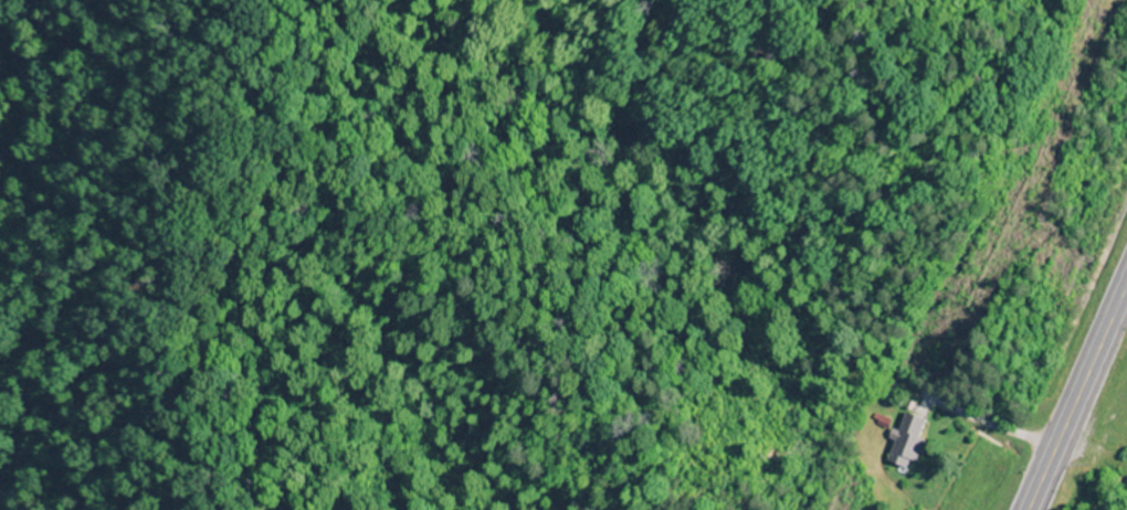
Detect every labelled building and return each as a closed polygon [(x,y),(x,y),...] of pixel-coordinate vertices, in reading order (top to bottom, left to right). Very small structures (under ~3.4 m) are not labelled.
[(911,467),(914,457),(922,461),(931,439),(924,437),(931,419),(908,410),(900,431),(897,431),(887,458),(911,467)]
